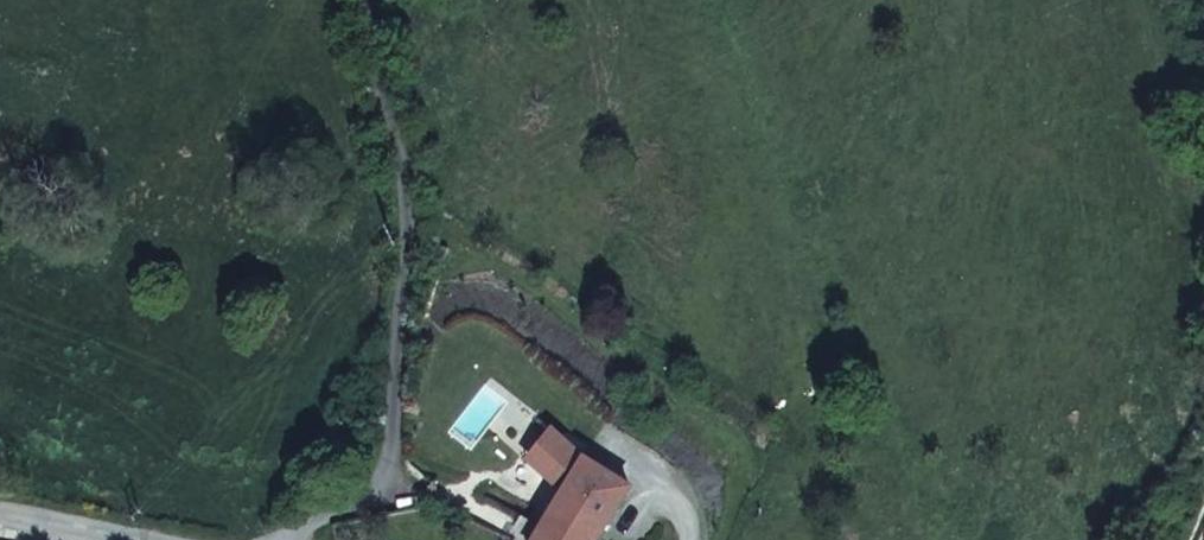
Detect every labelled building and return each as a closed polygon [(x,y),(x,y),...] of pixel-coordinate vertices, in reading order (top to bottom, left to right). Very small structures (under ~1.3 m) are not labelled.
[(418,465),(451,497),(514,443),(577,500),(554,539),(623,539),(659,487),(605,456),(514,375),(418,465)]
